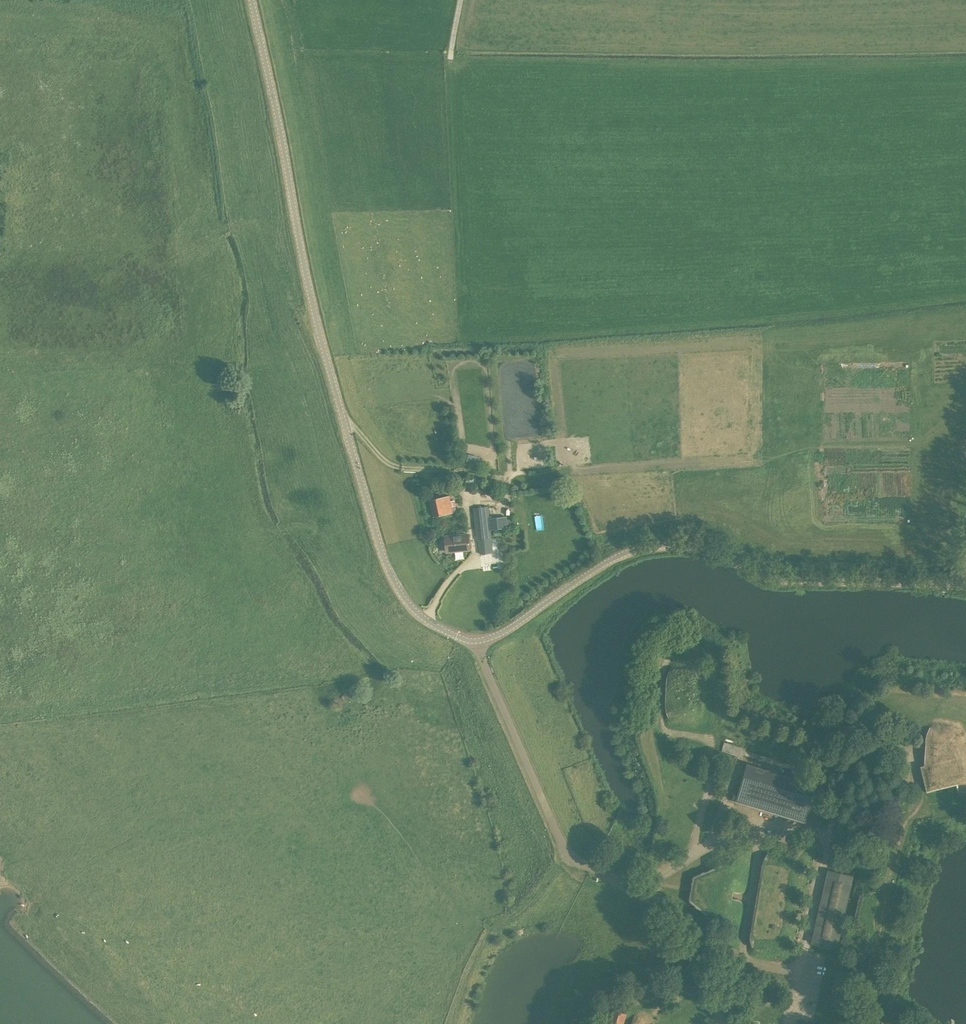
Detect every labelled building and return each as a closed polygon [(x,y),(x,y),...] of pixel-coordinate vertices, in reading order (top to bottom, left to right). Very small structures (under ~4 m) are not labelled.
[(455,500),(450,501),(449,496),(430,500),(434,517),(452,513),(451,507),(456,506),(455,500)] [(487,508),(487,506),(473,508),(477,540),(479,540),(479,539),(491,538),(490,530),(489,519),(489,518),(487,508)] [(507,516),(489,518),(489,519),(490,530),(508,529),(507,516)] [(468,535),(449,537),(445,538),(446,552),(470,549),(468,535)] [(491,538),(479,539),(479,540),(480,553),(493,552),(491,538)] [(670,711),(670,703),(680,704),(681,693),(681,683),(670,682),(671,675),(672,672),(674,668),(671,667),(668,672),(667,674),(667,678),(666,685),(666,693),(665,700),(665,707),(666,711),(667,713),(668,719),(671,717),(670,714),(670,711)] [(922,768),(928,766),(927,765),(938,766),(940,746),(928,745),(931,729),(928,729),(928,730),(925,744),(922,768)] [(824,776),(824,774),(793,765),(745,751),(745,749),(725,743),(723,751),(743,757),(744,755),(791,771),(790,776),(748,764),(736,800),(807,821),(818,785),(802,779),(803,776),(808,777),(809,775),(823,779),(824,776)] [(955,785),(954,785),(950,769),(929,774),(928,766),(922,768),(921,768),(926,791),(949,786),(951,786),(952,793),(954,793),(955,785)] [(785,870),(763,867),(765,856),(762,856),(762,857),(761,859),(761,861),(760,864),(760,865),(759,867),(750,932),(750,934),(750,935),(750,938),(750,940),(750,942),(750,943),(753,944),(754,933),(776,935),(785,870)] [(828,872),(818,916),(810,914),(807,927),(815,929),(811,943),(812,943),(812,945),(818,946),(818,945),(837,949),(853,878),(828,872)] [(629,1008),(616,1004),(614,1009),(613,1009),(609,1023),(623,1023),(626,1014),(627,1014),(629,1008)]
